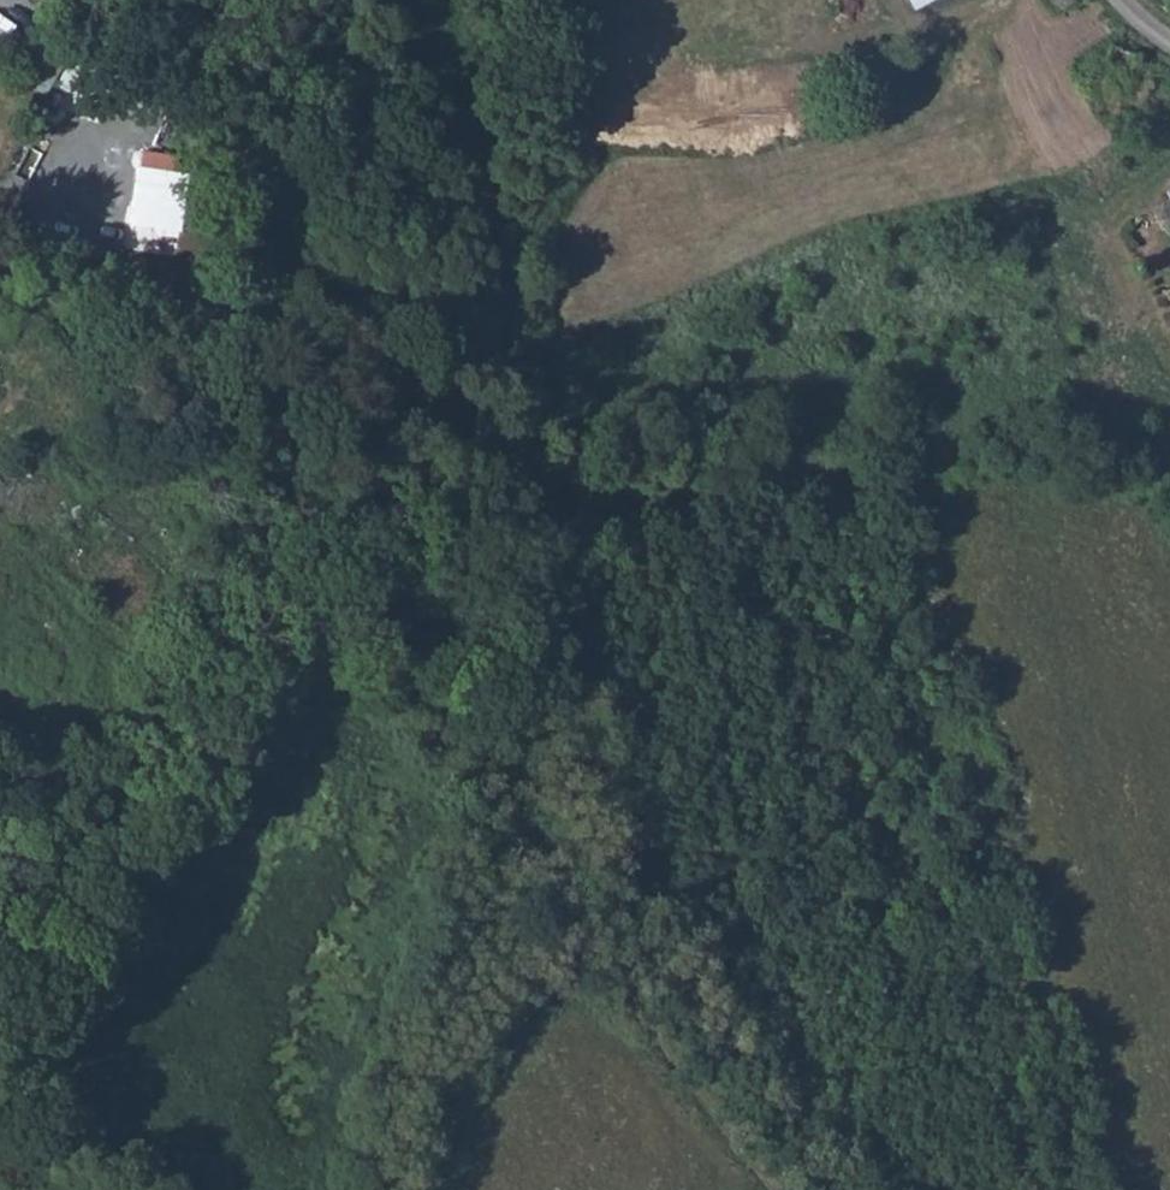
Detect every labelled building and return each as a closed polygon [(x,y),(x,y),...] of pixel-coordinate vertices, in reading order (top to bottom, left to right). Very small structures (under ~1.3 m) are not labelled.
[(914,9),(932,0),(909,0),(914,9)]
